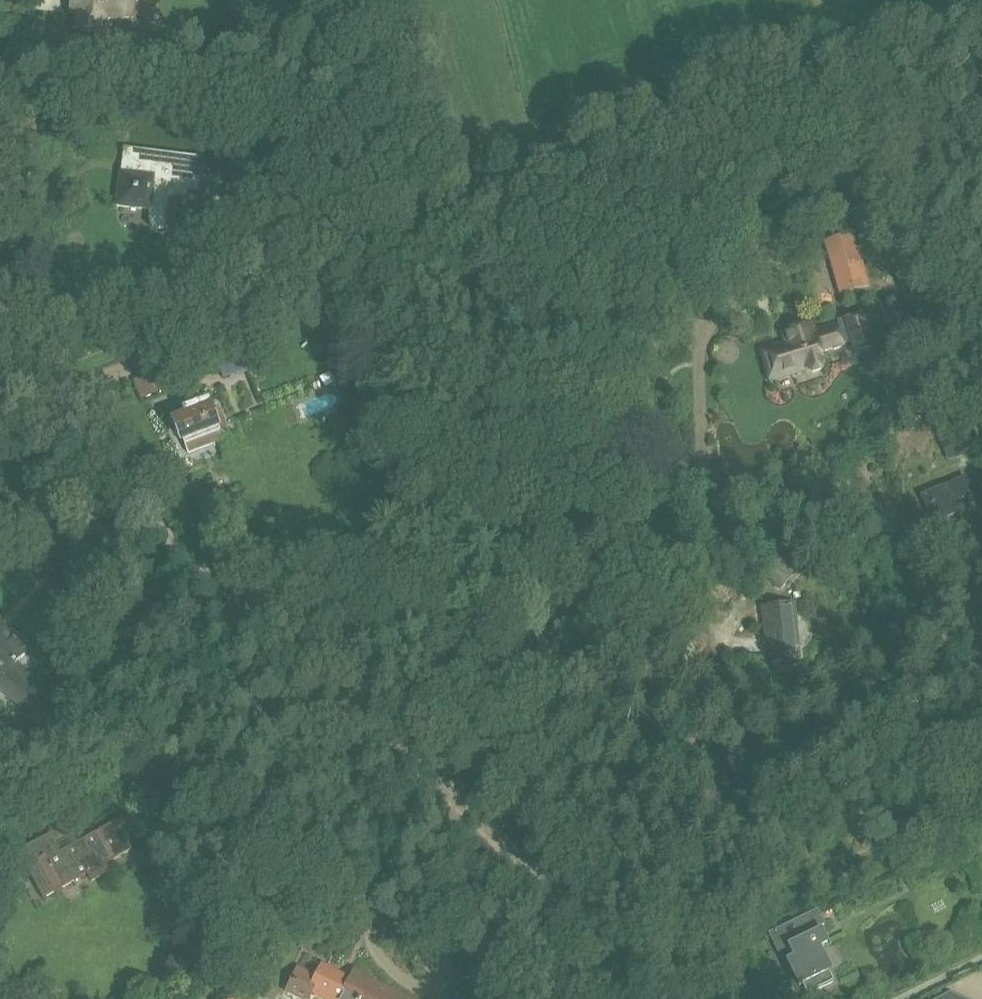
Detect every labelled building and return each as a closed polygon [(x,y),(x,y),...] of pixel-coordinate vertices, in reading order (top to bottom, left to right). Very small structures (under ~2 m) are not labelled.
[(96,33),(102,32),(105,17),(122,19),(123,17),(132,18),(135,0),(73,0),(71,13),(82,14),(80,28),(87,31),(96,33)] [(151,209),(150,220),(150,222),(150,223),(151,224),(152,226),(153,227),(154,229),(156,230),(157,231),(159,232),(160,232),(163,233),(165,232),(167,232),(169,231),(171,230),(172,230),(173,228),(174,227),(175,225),(176,223),(179,197),(200,199),(205,157),(125,147),(118,205),(151,209)] [(825,245),(839,292),(865,284),(851,237),(825,245)] [(489,259),(495,265),(500,260),(494,254),(489,259)] [(863,315),(840,322),(847,345),(853,343),(854,346),(871,341),(863,315)] [(847,345),(840,322),(813,330),(811,326),(782,335),(785,343),(771,348),(775,360),(765,363),(771,381),(806,370),(812,374),(821,371),(824,365),(820,354),(847,345)] [(253,342),(240,347),(249,369),(262,364),(253,342)] [(177,424),(175,429),(179,437),(183,438),(188,452),(210,442),(229,435),(226,426),(218,406),(211,409),(208,403),(197,408),(196,407),(185,412),(187,416),(176,421),(177,424)] [(979,446),(966,419),(944,429),(957,456),(979,446)] [(950,488),(923,501),(946,550),(973,537),(950,488)] [(777,549),(758,569),(780,591),(799,571),(777,549)] [(763,608),(769,663),(799,660),(793,605),(763,608)] [(3,675),(0,678),(0,688),(28,714),(39,702),(52,714),(66,698),(52,686),(47,691),(16,663),(29,648),(9,630),(8,631),(0,623),(0,673),(3,675)] [(26,867),(42,897),(88,873),(92,882),(111,872),(106,863),(131,850),(116,822),(60,852),(50,834),(14,853),(23,869),(26,867)] [(817,911),(781,928),(792,950),(791,951),(795,960),(788,963),(799,988),(802,986),(807,996),(833,983),(828,973),(830,972),(819,948),(826,945),(819,929),(824,927),(817,911)] [(835,947),(827,951),(834,967),(843,963),(835,947)] [(374,984),(376,981),(359,972),(354,982),(322,965),(317,975),(298,966),(284,992),(298,998),(311,998),(314,995),(321,998),(403,998),(374,984)] [(844,989),(819,998),(848,998),(844,989)]
